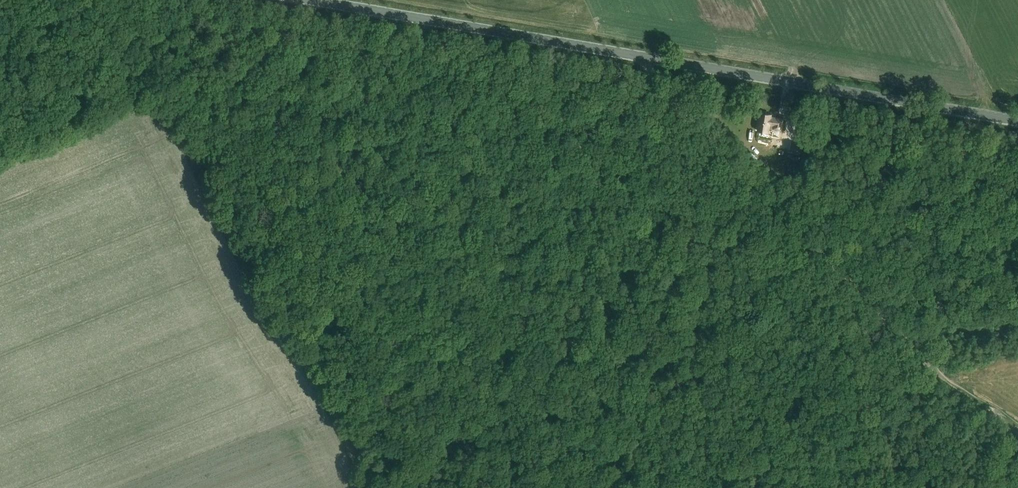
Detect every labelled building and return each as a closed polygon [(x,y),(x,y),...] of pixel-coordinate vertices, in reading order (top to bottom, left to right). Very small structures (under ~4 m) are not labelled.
[(781,131),(783,119),(771,117),(771,114),(760,113),(757,132),(767,133),(768,126),(772,127),(772,130),(781,131)] [(802,153),(804,144),(791,142),(790,151),(802,153)]
